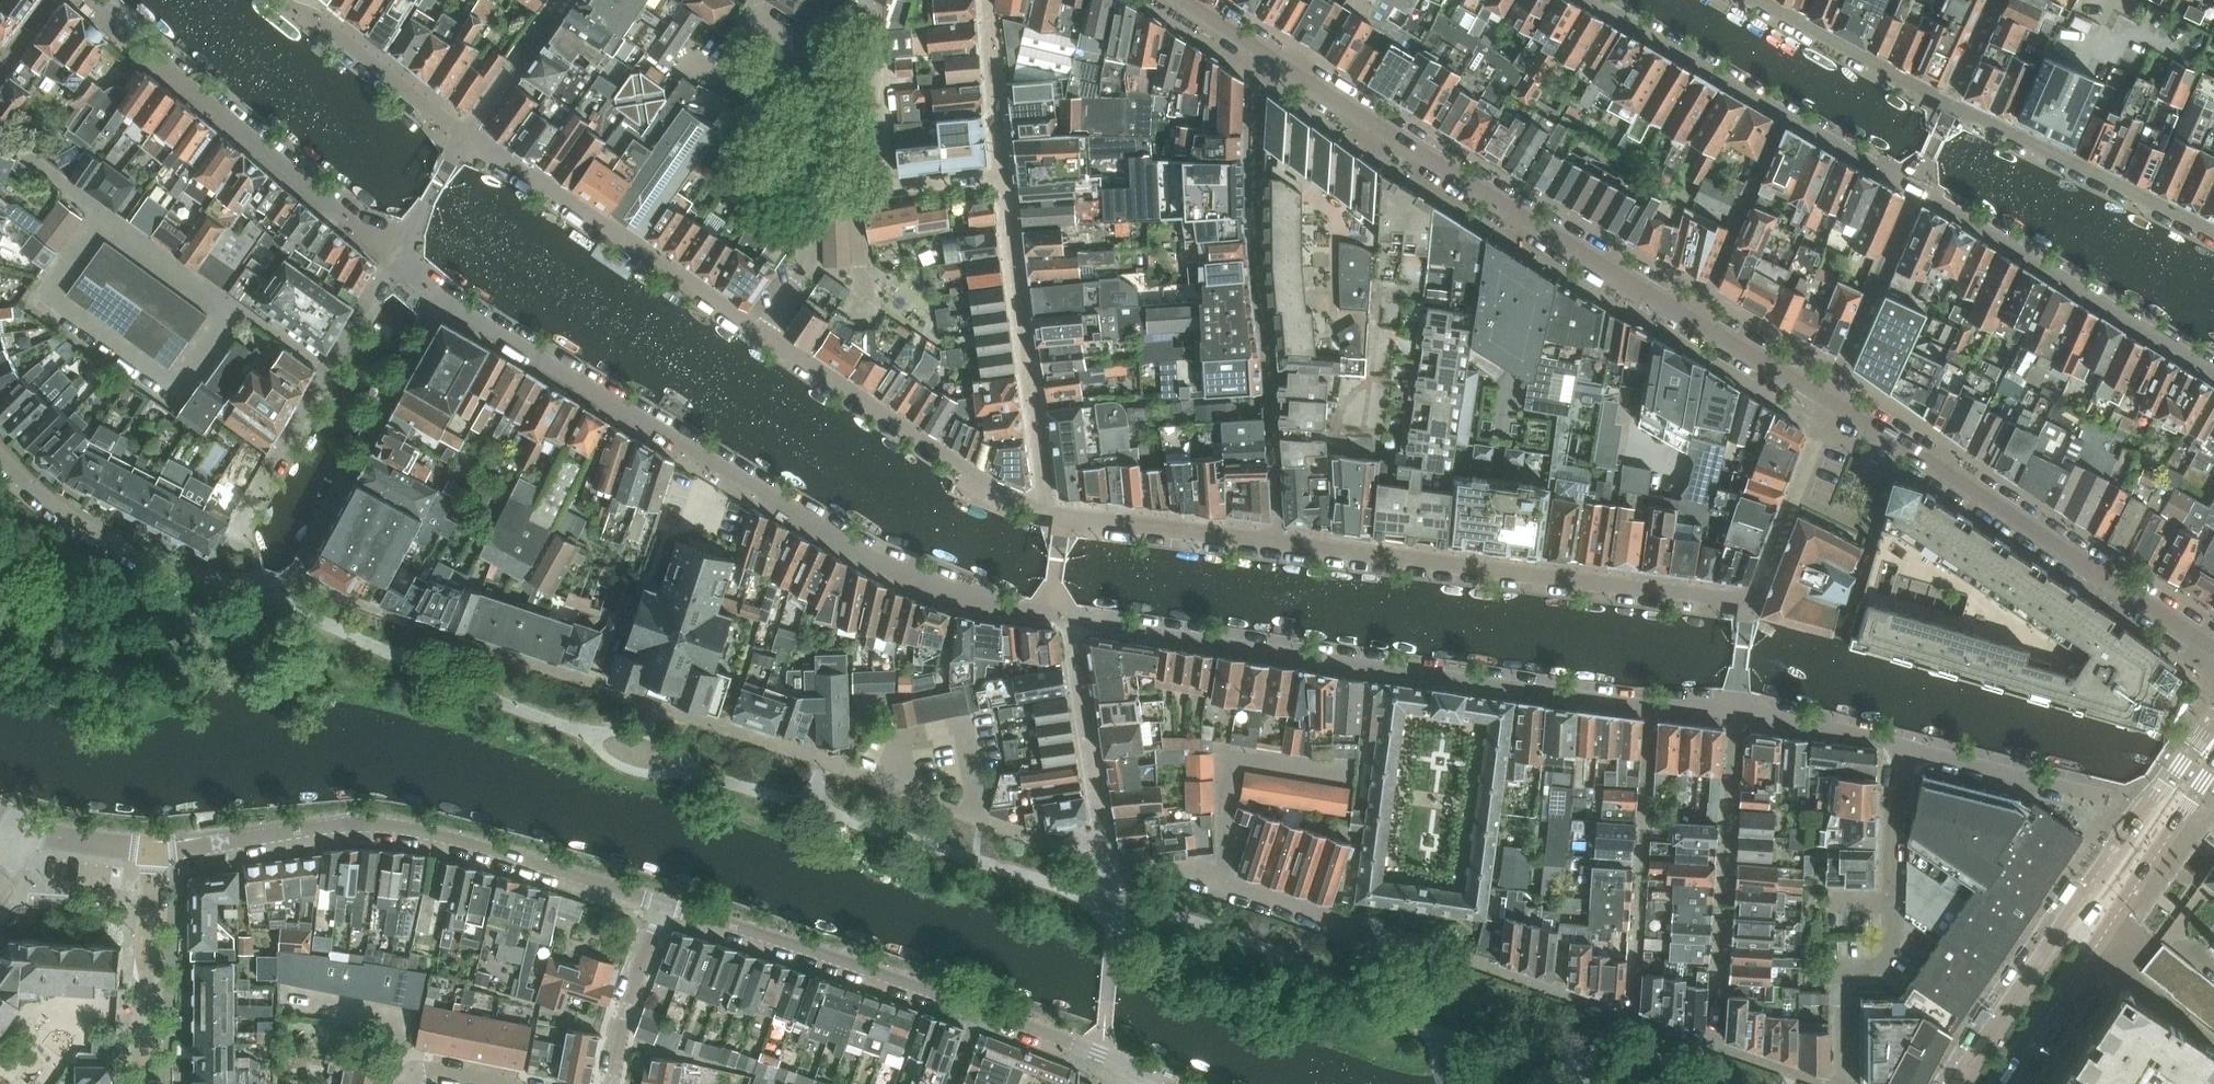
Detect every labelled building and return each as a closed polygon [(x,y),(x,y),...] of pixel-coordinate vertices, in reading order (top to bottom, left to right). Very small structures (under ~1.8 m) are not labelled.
[(14,20),(29,0),(0,0),(0,9),(14,20)] [(328,0),(348,16),(358,0),(329,0),(328,0)] [(348,16),(367,31),(385,0),(358,0),(348,16)] [(421,0),(385,0),(367,31),(387,47),(416,0),(419,3),(421,0)] [(419,3),(391,50),(409,65),(438,19),(424,11),(428,5),(426,4),(428,0),(421,0),(419,3)] [(470,13),(452,42),(428,80),(448,96),(475,51),(477,48),(468,42),(496,3),(493,0),(478,0),(470,13)] [(539,11),(547,0),(522,0),(539,11)] [(576,3),(645,52),(667,67),(702,16),(682,2),(679,0),(578,0),(576,3)] [(682,2),(702,16),(717,26),(734,2),(730,0),(684,0),(682,2)] [(797,19),(809,0),(767,0),(797,19)] [(833,0),(886,34),(887,30),(889,3),(890,0),(832,0),(833,0)] [(889,3),(887,30),(910,27),(910,25),(915,0),(890,0),(889,3)] [(975,0),(915,0),(910,25),(976,20),(975,0)] [(998,10),(1024,12),(1032,12),(1035,0),(998,0),(998,10)] [(1079,41),(1088,0),(1035,0),(1032,12),(1024,12),(1023,17),(1024,17),(1026,17),(1025,25),(1004,20),(1006,38),(1011,70),(1009,82),(1071,77),(1079,41)] [(1116,0),(1088,0),(1079,41),(1071,77),(1066,99),(1097,99),(1108,39),(1116,0)] [(1108,39),(1097,99),(1127,99),(1129,66),(1137,8),(1125,0),(1116,0),(1108,39)] [(1254,11),(1260,0),(1236,0),(1254,11)] [(1257,13),(1273,23),(1287,0),(1264,0),(1257,13)] [(1273,23),(1292,34),(1311,0),(1287,0),(1273,23)] [(1292,34),(1309,45),(1334,0),(1311,0),(1292,34)] [(1352,11),(1341,5),(1334,0),(1309,45),(1326,57),(1352,11)] [(1341,5),(1352,11),(1364,18),(1374,3),(1375,3),(1376,0),(1344,0),(1341,5)] [(1375,3),(1374,3),(1364,18),(1373,23),(1395,36),(1367,82),(1391,97),(1423,40),(1401,26),(1418,0),(1376,0),(1375,3)] [(1440,8),(1444,0),(1426,0),(1440,8)] [(1458,2),(1478,12),(1485,0),(1459,0),(1458,2)] [(1478,12),(1470,27),(1468,28),(1481,36),(1495,13),(1503,18),(1513,0),(1485,0),(1478,12)] [(1504,22),(1527,37),(1530,35),(1551,0),(1517,0),(1504,22)] [(1571,0),(1551,0),(1530,35),(1542,42),(1538,45),(1551,52),(1580,6),(1571,0)] [(1720,0),(1706,0),(1703,4),(1724,15),(1730,5),(1720,0)] [(1791,5),(1804,12),(1809,0),(1793,0),(1791,5)] [(1808,14),(1832,28),(1832,27),(1844,0),(1814,0),(1808,14)] [(1832,27),(1866,45),(1886,0),(1844,0),(1832,27)] [(1890,15),(1882,11),(1866,45),(1887,56),(1903,20),(1913,0),(1897,0),(1890,15)] [(1938,21),(1916,73),(1942,86),(1959,50),(1962,51),(1966,40),(1964,39),(1982,0),(1940,0),(1933,17),(1938,20),(1938,21)] [(2002,12),(2026,24),(2030,26),(2032,27),(2037,29),(2046,8),(2040,5),(2030,0),(2007,0),(2002,12)] [(634,66),(645,52),(576,3),(564,20),(634,66)] [(2197,9),(2189,5),(2183,15),(2191,19),(2197,9)] [(1602,29),(1598,27),(1603,20),(1580,6),(1551,52),(1577,68),(1602,29)] [(1165,27),(1137,8),(1129,66),(1127,99),(1127,135),(1151,135),(1153,135),(1154,94),(1165,27)] [(0,9),(0,38),(1,38),(14,20),(0,9)] [(409,65),(428,80),(452,42),(470,13),(464,9),(456,20),(444,12),(438,20),(438,19),(409,65)] [(2205,13),(2197,9),(2191,19),(2200,23),(2205,13)] [(48,60),(51,56),(78,16),(71,10),(68,14),(54,13),(32,42),(6,78),(25,91),(47,60),(48,60)] [(1373,23),(1364,18),(1352,11),(1326,58),(1347,70),(1373,23)] [(1470,27),(1439,11),(1423,40),(1391,97),(1431,122),(1479,40),(1481,36),(1468,28),(1470,27)] [(2024,38),(2025,38),(2030,26),(2026,24),(2002,12),(2001,13),(1990,38),(2015,51),(2021,37),(2024,39),(2024,38)] [(1888,58),(1916,73),(1938,21),(1924,14),(1918,27),(1903,20),(1887,56),(1888,57),(1888,58)] [(129,89),(122,86),(120,85),(118,84),(115,84),(113,84),(110,85),(109,86),(106,87),(105,89),(98,85),(82,74),(90,63),(92,64),(97,58),(95,57),(108,40),(78,16),(51,56),(48,60),(48,61),(43,73),(62,81),(62,82),(71,89),(67,94),(71,97),(84,107),(69,127),(69,128),(65,135),(86,150),(91,143),(92,144),(102,130),(129,89)] [(605,66),(614,54),(564,20),(543,49),(554,56),(556,51),(572,61),(581,48),(605,66)] [(886,34),(888,57),(978,49),(976,20),(927,25),(927,26),(910,27),(887,30),(886,34)] [(1606,22),(1602,29),(1576,70),(1591,80),(1620,31),(1606,22)] [(1395,36),(1373,23),(1347,70),(1367,82),(1395,36)] [(1165,27),(1154,94),(1171,95),(1187,42),(1165,27)] [(1620,31),(1591,80),(1576,104),(1590,111),(1600,93),(1611,99),(1644,45),(1620,31)] [(2015,51),(1990,38),(1963,97),(1986,109),(2012,56),(2015,51)] [(2043,47),(2025,38),(2024,38),(2024,39),(2016,57),(2012,56),(1986,109),(1987,110),(2012,120),(2013,116),(2035,66),(2039,58),(2043,47)] [(1500,107),(1500,106),(1508,94),(1524,68),(1505,57),(1479,40),(1431,122),(1456,137),(1480,95),(1500,107)] [(1207,55),(1187,42),(1171,95),(1154,94),(1154,107),(1159,108),(1160,112),(1167,113),(1168,117),(1197,117),(1198,113),(1207,55)] [(475,51),(448,96),(468,111),(507,57),(489,43),(481,55),(475,51)] [(1606,109),(1631,123),(1638,113),(1668,59),(1644,45),(1611,99),(1606,109)] [(570,115),(605,66),(581,48),(572,61),(556,51),(554,56),(543,49),(534,61),(532,65),(525,75),(549,92),(542,103),(512,145),(537,161),(570,115)] [(945,57),(947,81),(981,78),(978,54),(945,57)] [(1218,130),(1221,64),(1207,55),(1198,113),(1204,114),(1202,129),(1218,130)] [(2017,118),(2039,128),(2039,129),(2051,135),(2051,134),(2073,144),(2100,81),(2044,57),(2042,59),(2017,118)] [(913,74),(912,60),(896,60),(897,76),(913,74)] [(1693,73),(1672,61),(1642,116),(1638,113),(1631,123),(1625,133),(1642,142),(1652,124),(1660,129),(1693,73)] [(1221,64),(1218,130),(1217,133),(1242,134),(1244,80),(1221,64)] [(129,124),(160,83),(145,71),(129,89),(102,130),(110,137),(123,119),(129,124)] [(651,122),(667,99),(665,88),(642,71),(631,73),(615,96),(613,100),(608,96),(586,126),(554,173),(573,187),(625,113),(639,124),(651,122)] [(2176,200),(2213,119),(2213,77),(2202,71),(2151,188),(2176,200)] [(917,74),(918,84),(932,83),(931,73),(917,74)] [(1716,87),(1693,73),(1660,129),(1675,139),(1670,145),(1674,147),(1665,163),(1675,169),(1687,147),(1682,144),(1716,87)] [(488,128),(487,128),(511,145),(512,145),(542,103),(549,92),(525,75),(524,75),(519,83),(517,86),(518,86),(489,125),(488,128)] [(591,198),(594,201),(610,211),(683,107),(697,86),(683,76),(667,99),(651,122),(637,143),(632,140),(591,198)] [(6,78),(6,77),(0,85),(0,124),(25,91),(6,78)] [(1071,77),(1009,82),(1007,82),(1009,102),(1060,99),(1066,99),(1071,77)] [(2136,78),(2124,103),(2098,162),(2120,173),(2142,122),(2136,119),(2146,98),(2155,102),(2160,89),(2136,78)] [(160,83),(129,124),(123,133),(141,146),(177,97),(160,83)] [(899,123),(918,121),(917,102),(932,100),(934,115),(934,120),(982,116),(981,110),(983,110),(981,83),(947,86),(925,89),(916,90),(916,89),(897,91),(899,123)] [(1745,104),(1720,90),(1691,144),(1703,151),(1689,177),(1699,184),(1701,179),(1724,139),(1745,104)] [(1535,110),(1508,94),(1500,107),(1475,149),(1502,164),(1535,110)] [(1475,149),(1500,107),(1480,95),(1456,137),(1475,149)] [(199,116),(177,97),(141,146),(162,162),(199,116)] [(1420,302),(1434,204),(1382,172),(1269,97),(1263,202),(1264,246),(1270,309),(1275,309),(1278,351),(1365,356),(1365,374),(1280,369),(1278,398),(1281,398),(1280,423),(1283,465),(1307,463),(1307,453),(1326,452),(1330,529),(1448,543),(1458,430),(1470,344),(1470,339),(1475,312),(1448,307),(1420,302)] [(1060,99),(1009,102),(1011,116),(1056,116),(1060,116),(1060,99)] [(1061,116),(1060,129),(1090,129),(1090,134),(1127,135),(1127,99),(1097,99),(1066,99),(1060,99),(1060,116),(1061,116)] [(2109,111),(2095,105),(2075,151),(2097,162),(2124,103),(2116,99),(2109,111)] [(1772,119),(1745,104),(1724,139),(1756,156),(1772,119)] [(694,167),(700,158),(719,131),(683,107),(610,211),(646,236),(677,191),(694,167)] [(1556,122),(1535,110),(1502,164),(1521,176),(1556,122)] [(2145,185),(2147,186),(2177,116),(2169,112),(2158,131),(2146,125),(2124,174),(2140,182),(2141,179),(2146,182),(2145,185)] [(554,173),(586,126),(570,115),(537,161),(554,173)] [(210,126),(199,116),(155,172),(163,178),(181,153),(187,157),(210,126)] [(895,123),(895,125),(897,124),(901,173),(982,166),(982,165),(987,165),(984,141),(986,141),(985,140),(984,140),(981,117),(982,117),(982,116),(934,120),(918,121),(895,123)] [(1056,134),(1056,116),(1011,116),(1011,120),(1013,137),(1056,134)] [(2199,210),(2213,177),(2213,156),(2212,155),(2213,150),(2213,119),(2176,200),(2199,210)] [(1578,132),(1557,120),(1556,122),(1521,176),(1545,190),(1578,132)] [(187,157),(175,174),(189,184),(223,136),(210,126),(187,157)] [(1786,201),(1811,142),(1786,128),(1759,190),(1761,191),(1757,199),(1766,203),(1770,194),(1786,201)] [(1545,190),(1616,231),(1638,188),(1640,184),(1620,174),(1625,164),(1612,156),(1597,143),(1578,132),(1545,190)] [(1152,159),(1151,135),(1127,135),(1090,134),(1065,133),(1056,134),(1013,137),(1018,183),(1091,176),(1091,158),(1101,158),(1129,156),(1129,159),(1131,159),(1152,159)] [(1242,156),(1242,134),(1195,133),(1192,155),(1242,156)] [(242,153),(223,136),(189,184),(184,191),(209,207),(217,195),(232,174),(228,172),(242,153)] [(624,151),(608,139),(573,187),(591,198),(624,151)] [(1811,142),(1786,201),(1784,205),(1792,209),(1785,226),(1798,232),(1811,203),(1833,155),(1811,142)] [(7,176),(12,166),(17,168),(18,172),(23,175),(27,174),(30,175),(34,170),(4,148),(0,146),(0,173),(7,176)] [(102,162),(86,150),(69,177),(83,187),(102,162)] [(240,211),(267,174),(242,153),(228,172),(232,174),(217,195),(240,211)] [(1836,217),(1857,169),(1836,157),(1832,164),(1814,205),(1811,203),(1803,221),(1814,226),(1821,210),(1836,217)] [(700,158),(694,167),(704,175),(710,166),(700,158)] [(1105,222),(1187,218),(1185,160),(1152,159),(1131,159),(1132,191),(1104,193),(1105,201),(1105,222)] [(1242,160),(1185,160),(1187,218),(1197,217),(1218,216),(1243,214),(1243,211),(1242,211),(1241,172),(1242,172),(1242,169),(1239,169),(1239,163),(1242,163),(1242,160)] [(119,172),(103,161),(102,162),(83,187),(100,198),(119,172)] [(1878,181),(1857,169),(1836,217),(1832,225),(1855,236),(1878,181)] [(119,172),(100,198),(115,210),(134,184),(119,172)] [(7,176),(0,173),(0,194),(7,197),(16,181),(7,176)] [(284,188),(267,174),(240,211),(248,218),(249,217),(257,224),(284,188)] [(715,185),(725,192),(731,184),(721,176),(715,185)] [(1091,176),(1018,183),(1021,203),(1103,199),(1102,188),(1101,176),(1091,176)] [(2199,210),(2213,218),(2213,177),(2199,210)] [(1734,194),(1701,179),(1699,184),(1691,197),(1727,214),(1734,194)] [(1878,181),(1855,236),(1849,250),(1874,261),(1902,195),(1878,181)] [(740,191),(731,184),(725,192),(733,200),(740,191)] [(300,202),(284,188),(257,224),(266,229),(274,236),(300,202)] [(1638,188),(1616,231),(1636,243),(1649,214),(1656,197),(1638,188)] [(686,213),(685,212),(693,202),(677,191),(646,236),(646,237),(662,248),(686,213)] [(151,236),(170,210),(149,195),(131,221),(151,236)] [(757,197),(755,204),(752,216),(752,219),(760,221),(766,196),(757,197)] [(865,209),(871,241),(919,233),(950,228),(961,227),(995,223),(992,198),(944,203),(916,208),(915,200),(865,209)] [(742,208),(752,216),(755,204),(749,199),(742,208)] [(1061,224),(1104,222),(1103,199),(1021,203),(1023,226),(1061,224)] [(82,218),(60,200),(50,214),(72,231),(82,218)] [(318,217),(300,202),(274,236),(273,237),(283,245),(267,267),(253,257),(247,265),(269,281),(286,258),(287,259),(318,217)] [(1459,220),(1434,204),(1420,302),(1448,307),(1459,220)] [(1779,217),(1753,206),(1736,245),(1788,268),(1804,234),(1798,232),(1785,226),(1777,223),(1779,217)] [(1671,262),(1688,271),(1693,256),(1690,255),(1691,252),(1697,232),(1698,229),(1703,217),(1703,216),(1694,212),(1695,212),(1686,208),(1681,221),(1680,227),(1671,262)] [(1924,276),(1948,221),(1927,209),(1919,214),(1896,268),(1922,280),(1924,276)] [(239,234),(229,227),(206,210),(188,235),(175,253),(224,289),(239,269),(266,229),(257,224),(250,219),(239,234)] [(728,223),(711,211),(702,224),(703,224),(679,259),(695,270),(719,236),(728,223)] [(662,248),(679,259),(703,224),(702,224),(686,213),(662,248)] [(823,214),(823,227),(850,226),(849,213),(823,214)] [(72,231),(50,214),(42,225),(64,241),(72,231)] [(1243,214),(1218,216),(1219,237),(1245,235),(1243,214)] [(1636,243),(1656,254),(1664,221),(1649,214),(1636,243)] [(1218,216),(1197,217),(1200,262),(1247,257),(1245,235),(1219,237),(1218,216)] [(1703,217),(1698,229),(1691,252),(1695,253),(1688,271),(1706,281),(1727,229),(1703,217)] [(175,253),(188,235),(164,218),(151,236),(175,253)] [(333,230),(319,218),(287,259),(298,267),(301,262),(306,265),(333,230)] [(1487,238),(1461,221),(1459,220),(1448,307),(1475,312),(1487,238)] [(1664,221),(1656,254),(1671,262),(1679,229),(1664,221)] [(1974,237),(1948,221),(1925,275),(1924,276),(1934,281),(1938,272),(1953,281),(1974,237)] [(1061,224),(1023,226),(1027,253),(1065,251),(1061,224)] [(64,241),(42,225),(34,236),(56,253),(64,241)] [(748,225),(716,284),(732,295),(749,307),(780,263),(789,249),(772,237),(770,240),(748,225)] [(850,239),(850,226),(823,227),(824,240),(850,239)] [(346,241),(333,230),(306,265),(301,262),(298,267),(321,284),(346,241)] [(999,256),(996,232),(944,238),(947,262),(991,257),(999,256)] [(56,253),(33,236),(23,250),(45,267),(56,253)] [(715,284),(736,247),(719,236),(695,270),(715,284)] [(1995,250),(1974,237),(1953,281),(1948,292),(1969,301),(1995,250)] [(1557,282),(1487,238),(1475,312),(1470,339),(1528,375),(1531,356),(1538,361),(1539,357),(1541,357),(1557,282)] [(850,252),(850,239),(824,240),(824,253),(850,252)] [(105,241),(67,294),(81,304),(170,369),(208,315),(116,249),(105,241)] [(321,284),(336,295),(344,282),(345,279),(361,253),(346,241),(321,284)] [(1822,254),(1799,244),(1788,268),(1767,316),(1790,329),(1806,290),(1805,289),(1811,274),(1814,275),(1822,254)] [(1767,316),(1788,268),(1736,245),(1718,288),(1767,316)] [(1065,251),(1027,253),(1030,282),(1081,277),(1080,264),(1115,262),(1114,249),(1065,251)] [(850,252),(824,253),(825,266),(851,265),(850,252)] [(1990,328),(2021,267),(1997,252),(1950,350),(1960,355),(1975,321),(1990,328)] [(352,307),(361,292),(376,266),(361,253),(345,279),(344,282),(336,295),(352,307)] [(991,257),(939,263),(940,277),(968,273),(969,287),(1002,282),(999,256),(991,257)] [(1249,278),(1247,257),(1200,262),(1202,282),(1249,278)] [(298,267),(287,259),(286,258),(269,281),(247,265),(228,292),(269,322),(275,313),(327,350),(352,307),(336,295),(321,284),(298,267)] [(2044,281),(2022,267),(2017,275),(1990,328),(1992,328),(1982,351),(1994,357),(2005,364),(2039,294),(2044,281)] [(1922,280),(1896,268),(1853,366),(1924,417),(1949,362),(1953,353),(1944,348),(1957,322),(1945,317),(1945,309),(1916,295),(1922,280)] [(825,273),(820,281),(845,298),(850,290),(825,273)] [(1823,279),(1814,275),(1811,274),(1805,289),(1806,290),(1790,329),(1801,335),(1823,279)] [(1099,310),(1098,312),(1102,337),(1102,339),(1108,338),(1135,335),(1147,334),(1196,330),(1201,330),(1199,300),(1169,303),(1146,304),(1139,305),(1138,289),(1118,277),(1105,278),(1099,279),(1101,306),(1101,307),(1099,310)] [(1250,286),(1249,278),(1202,282),(1202,281),(1203,300),(1210,300),(1210,301),(1251,299),(1251,293),(1250,286)] [(1101,307),(1101,306),(1099,279),(1031,285),(1034,317),(1099,310),(1101,307)] [(1834,283),(1823,279),(1801,335),(1811,341),(1834,283)] [(1603,308),(1557,282),(1541,357),(1579,363),(1582,342),(1597,345),(1603,308)] [(1861,292),(1834,283),(1811,341),(1836,354),(1861,292)] [(2076,302),(2048,284),(2007,370),(2038,384),(2048,364),(2076,302)] [(970,291),(973,313),(1006,308),(1003,287),(970,291)] [(785,332),(810,349),(833,315),(808,298),(785,332)] [(1254,317),(1251,299),(1210,301),(1211,320),(1254,317)] [(2098,316),(2076,302),(2048,364),(2071,373),(2098,316)] [(17,306),(0,307),(0,319),(19,317),(17,306)] [(950,307),(936,309),(937,318),(951,316),(950,307)] [(973,313),(975,333),(1009,329),(1006,308),(973,313)] [(1615,315),(1603,308),(1597,345),(1582,342),(1579,363),(1576,379),(1603,383),(1615,315)] [(1098,312),(1099,310),(1034,317),(1038,344),(1102,337),(1098,312)] [(833,315),(810,349),(849,376),(863,357),(878,359),(876,329),(856,331),(833,315)] [(1630,325),(1630,324),(1615,315),(1603,383),(1603,393),(1616,392),(1619,391),(1623,366),(1624,366),(1624,362),(1630,325)] [(951,316),(937,318),(938,327),(952,325),(951,316)] [(1211,320),(1212,338),(1257,336),(1254,317),(1211,320)] [(2124,332),(2102,318),(2068,387),(2092,399),(2094,395),(2124,332)] [(490,349),(443,322),(393,412),(439,438),(455,410),(468,387),(490,349)] [(1648,367),(1653,337),(1652,337),(1653,336),(1652,336),(1652,335),(1648,329),(1639,324),(1631,324),(1630,324),(1630,325),(1624,362),(1638,364),(1638,365),(1648,367)] [(975,333),(978,354),(1012,350),(1009,329),(975,333)] [(2144,345),(2124,332),(2094,395),(2116,407),(2125,388),(2144,345)] [(9,355),(2,334),(0,334),(0,359),(9,355)] [(1257,336),(1212,338),(1195,339),(1196,357),(1259,354),(1257,336)] [(1102,339),(1102,337),(1038,344),(1042,372),(1085,368),(1084,356),(1110,354),(1108,338),(1102,339)] [(1654,338),(1653,337),(1648,367),(1638,365),(1637,365),(1634,385),(1636,385),(1635,386),(1632,405),(1641,410),(1691,438),(1692,437),(1704,365),(1683,353),(1682,355),(1674,350),(1675,348),(1674,348),(1654,337),(1654,338)] [(252,353),(233,339),(223,351),(243,366),(245,363),(252,353)] [(896,360),(908,359),(915,358),(913,346),(907,342),(896,360)] [(315,370),(279,344),(269,359),(266,363),(271,366),(304,390),(315,370)] [(1528,380),(1470,344),(1458,430),(1448,543),(1464,545),(1464,546),(1479,548),(1479,547),(1493,549),(1509,551),(1509,552),(1524,554),(1524,553),(1540,555),(1558,412),(1525,408),(1528,380)] [(883,355),(886,350),(877,345),(878,359),(863,357),(849,376),(873,392),(894,362),(883,355)] [(2163,356),(2144,345),(2125,388),(2134,392),(2129,401),(2140,405),(2163,356)] [(948,349),(949,359),(963,356),(962,347),(948,349)] [(906,415),(925,384),(940,361),(924,350),(922,358),(911,375),(891,404),(906,415)] [(1012,350),(978,354),(981,376),(1015,371),(1012,350)] [(223,351),(218,359),(237,374),(240,370),(247,376),(253,368),(245,363),(243,366),(223,351)] [(509,361),(493,351),(471,388),(468,387),(455,410),(469,418),(481,397),(486,400),(509,361)] [(1279,369),(1280,369),(1365,374),(1365,356),(1278,351),(1279,369)] [(1261,392),(1259,354),(1196,357),(1177,358),(1179,398),(1261,392)] [(9,355),(0,359),(0,399),(23,376),(9,355)] [(963,356),(949,359),(950,368),(964,366),(963,356)] [(2179,366),(2163,356),(2140,405),(2141,406),(2137,413),(2154,421),(2164,400),(2179,366)] [(217,359),(211,369),(230,383),(237,374),(217,359)] [(908,362),(908,359),(896,360),(894,362),(873,392),(891,404),(911,375),(903,369),(908,362)] [(528,373),(509,361),(486,400),(470,428),(478,432),(494,404),(504,412),(528,373)] [(1924,417),(1941,429),(1968,370),(1949,362),(1924,417)] [(37,364),(23,376),(0,399),(0,417),(5,421),(38,391),(29,382),(43,370),(37,364)] [(1740,389),(1704,365),(1698,406),(1692,437),(1727,445),(1740,389)] [(280,431),(304,390),(271,366),(264,376),(253,368),(247,376),(235,392),(232,397),(280,431)] [(1085,368),(1042,372),(1047,403),(1082,398),(1079,380),(1084,379),(1085,383),(1106,380),(1104,366),(1085,368)] [(2195,376),(2179,366),(2164,400),(2176,406),(2179,399),(2184,395),(2195,376)] [(18,435),(19,436),(73,382),(59,368),(55,373),(38,391),(5,422),(10,427),(10,431),(14,435),(18,435)] [(1969,368),(1968,370),(1941,429),(1965,446),(1997,381),(1969,368)] [(211,369),(203,380),(228,398),(230,399),(232,397),(235,392),(228,387),(230,383),(211,369)] [(545,383),(528,373),(504,412),(499,422),(503,424),(505,421),(520,429),(545,383)] [(87,381),(81,375),(59,397),(20,436),(36,452),(69,417),(60,409),(69,399),(70,400),(81,389),(80,388),(87,381)] [(1020,407),(1015,375),(972,382),(977,412),(981,411),(1020,407)] [(2211,385),(2195,376),(2184,395),(2179,399),(2176,406),(2164,400),(2154,421),(2183,437),(2184,435),(2211,385)] [(1998,414),(1988,410),(1969,449),(1984,459),(2003,418),(2009,421),(2019,402),(2019,401),(2025,389),(2004,378),(1997,391),(2007,396),(1998,414)] [(228,398),(203,380),(187,402),(212,420),(216,415),(228,398)] [(567,397),(545,383),(520,429),(519,431),(531,437),(517,465),(530,471),(541,450),(567,397)] [(941,395),(925,384),(906,415),(922,426),(941,395)] [(975,398),(962,401),(962,405),(959,405),(948,399),(947,384),(943,384),(940,384),(941,395),(922,426),(946,442),(958,415),(972,413),(977,412),(975,398)] [(2211,385),(2184,435),(2193,439),(2181,459),(2190,465),(2200,447),(2213,422),(2213,387),(2211,385)] [(2014,424),(1995,466),(2016,480),(2036,436),(2036,437),(2054,401),(2059,403),(2062,395),(2043,387),(2040,393),(2028,388),(2020,402),(2019,402),(2009,421),(2014,424)] [(1742,471),(1747,472),(1751,452),(1752,447),(1746,444),(1760,403),(1740,389),(1727,445),(1722,467),(1719,479),(1717,486),(1718,486),(1735,490),(1742,471)] [(269,452),(280,432),(232,397),(230,399),(228,398),(216,415),(269,452)] [(585,408),(567,397),(541,450),(553,455),(552,458),(558,461),(585,408)] [(1166,420),(1164,397),(1126,397),(1130,449),(1122,449),(1123,467),(1124,503),(1144,505),(1140,472),(1137,442),(1162,439),(1160,425),(1159,421),(1166,420)] [(1056,461),(1080,459),(1108,458),(1114,458),(1122,458),(1121,448),(1130,447),(1128,426),(1126,413),(1124,408),(1121,404),(1117,402),(1112,401),(1096,403),(1048,409),(1055,461),(1056,461)] [(2016,480),(2016,481),(2070,516),(2085,526),(2108,479),(2118,456),(2107,450),(2111,440),(2114,434),(2082,418),(2059,403),(2054,401),(2036,437),(2036,436),(2016,480)] [(212,420),(187,402),(176,417),(190,424),(204,434),(212,420)] [(1804,432),(1763,404),(1754,437),(1765,442),(1768,434),(1800,449),(1805,436),(1804,432)] [(1024,437),(1020,407),(981,411),(984,430),(974,461),(986,469),(994,441),(1024,437)] [(524,583),(526,580),(534,565),(552,530),(564,509),(595,446),(607,422),(606,421),(585,408),(558,461),(548,481),(530,472),(524,469),(489,538),(479,556),(489,562),(497,567),(511,576),(524,583)] [(75,411),(69,417),(36,452),(36,453),(37,459),(43,465),(49,465),(64,480),(65,478),(91,438),(82,430),(88,424),(75,411)] [(984,430),(981,411),(972,413),(959,451),(974,461),(984,430)] [(959,451),(972,413),(958,415),(946,442),(959,451)] [(1203,422),(1205,440),(1205,442),(1221,441),(1256,439),(1265,438),(1263,418),(1203,422)] [(2014,424),(2009,421),(2003,418),(1984,459),(1995,466),(2014,424)] [(109,425),(102,421),(91,438),(69,473),(65,478),(76,484),(78,490),(85,493),(90,491),(91,492),(111,453),(98,446),(109,425)] [(408,432),(389,421),(372,451),(403,468),(415,445),(405,438),(408,432)] [(607,422),(595,446),(605,450),(614,426),(607,422)] [(1166,469),(1171,508),(1196,512),(1191,461),(1188,422),(1177,423),(1176,423),(1160,425),(1162,439),(1166,467),(1165,467),(1166,469)] [(2200,447),(2213,453),(2213,451),(2213,422),(2200,447)] [(635,439),(614,426),(605,450),(594,486),(610,491),(605,508),(613,511),(618,495),(635,439)] [(111,453),(91,492),(100,496),(102,502),(109,506),(114,504),(115,504),(135,465),(120,457),(130,439),(121,434),(111,453)] [(1792,469),(1800,449),(1768,434),(1765,442),(1754,437),(1751,452),(1762,458),(1763,454),(1792,469)] [(1031,484),(1024,437),(994,441),(986,469),(1008,484),(1026,488),(1031,484)] [(1694,460),(1722,467),(1727,445),(1692,437),(1691,438),(1688,450),(1687,450),(1694,460)] [(1265,438),(1256,439),(1221,441),(1222,458),(1222,461),(1267,458),(1265,438)] [(638,502),(655,451),(635,439),(618,495),(638,502)] [(2085,526),(2103,538),(2131,487),(2122,482),(2137,452),(2111,440),(2107,450),(2118,456),(2108,479),(2085,526)] [(154,451),(144,446),(135,465),(115,504),(124,509),(126,514),(133,518),(138,516),(139,516),(159,477),(144,470),(154,451)] [(455,497),(372,451),(320,548),(366,574),(380,582),(380,583),(403,595),(412,581),(416,574),(439,533),(450,539),(459,523),(445,515),(455,497)] [(673,462),(655,451),(638,502),(628,534),(638,537),(646,513),(643,512),(645,505),(657,509),(673,462)] [(1330,529),(1326,452),(1307,453),(1312,526),(1330,529)] [(1785,488),(1792,469),(1763,454),(1762,458),(1751,452),(1747,472),(1785,488)] [(1094,500),(1109,501),(1108,458),(1080,459),(1080,499),(1094,500)] [(1114,458),(1108,458),(1109,501),(1124,503),(1123,467),(1114,468),(1114,458)] [(1222,461),(1222,458),(1191,461),(1196,512),(1226,515),(1224,480),(1222,461)] [(1268,478),(1267,458),(1222,461),(1224,480),(1268,478)] [(169,459),(159,477),(139,516),(148,521),(149,527),(156,530),(162,528),(163,529),(183,490),(169,482),(178,464),(169,459)] [(1080,499),(1080,459),(1056,461),(1059,493),(1065,497),(1080,499)] [(1719,479),(1722,467),(1694,460),(1691,472),(1719,479)] [(1312,526),(1307,463),(1283,465),(1287,523),(1312,526)] [(1638,466),(1623,464),(1622,470),(1621,471),(1622,472),(1620,490),(1622,490),(1627,491),(1634,492),(1638,466)] [(1651,469),(1638,466),(1634,492),(1638,493),(1643,494),(1648,495),(1648,493),(1651,469)] [(1171,508),(1166,469),(1140,472),(1144,505),(1171,508)] [(207,502),(192,495),(202,476),(193,471),(183,490),(167,521),(163,529),(172,533),(173,539),(180,543),(186,540),(186,541),(190,533),(207,502)] [(1778,505),(1785,488),(1747,472),(1742,471),(1735,490),(1778,505)] [(1717,486),(1719,479),(1691,472),(1688,484),(1716,490),(1717,486)] [(1590,481),(1557,475),(1544,557),(1577,561),(1588,499),(1590,481)] [(1272,521),(1268,478),(1224,480),(1226,515),(1272,521)] [(2147,506),(2124,551),(2151,568),(2168,536),(2161,533),(2168,519),(2158,513),(2160,510),(2161,511),(2174,486),(2160,478),(2155,489),(2147,506)] [(1867,601),(1866,603),(1866,605),(1857,637),(1852,636),(1850,642),(1866,646),(1892,654),(1912,660),(1937,667),(1958,673),(1982,680),(2003,686),(2028,693),(2049,699),(2074,706),(2083,709),(2144,727),(2144,725),(2147,716),(2151,703),(2154,693),(2162,682),(2170,671),(2174,665),(2175,664),(2158,652),(2151,647),(2113,619),(2114,617),(2112,616),(2111,615),(2110,617),(2101,611),(2094,607),(2095,605),(2076,592),(2068,587),(2045,572),(2031,562),(2008,548),(1993,538),(1971,523),(1956,514),(1933,499),(1930,504),(1922,498),(1917,495),(1919,488),(1893,480),(1886,506),(1888,507),(1881,530),(1892,533),(1893,532),(1895,528),(2051,631),(2058,621),(2077,633),(2083,637),(2092,644),(2086,654),(2086,655),(2087,667),(2095,670),(2092,679),(2074,674),(2049,666),(2050,660),(2027,653),(2028,648),(1867,601)] [(2108,541),(2124,551),(2147,506),(2155,489),(2140,482),(2136,490),(2132,497),(2112,534),(2107,541),(2108,541)] [(238,505),(243,497),(226,488),(216,483),(207,502),(190,533),(186,541),(195,546),(197,551),(209,557),(210,555),(213,550),(215,545),(231,518),(232,515),(238,505)] [(1712,507),(1716,490),(1688,484),(1681,493),(1683,496),(1689,503),(1701,505),(1712,507)] [(1767,530),(1778,505),(1735,490),(1718,486),(1716,491),(1713,505),(1712,512),(1723,516),(1767,530)] [(1626,567),(1638,493),(1634,492),(1627,491),(1626,500),(1623,505),(1619,504),(1609,564),(1626,567)] [(1638,493),(1626,567),(1641,569),(1650,505),(1642,503),(1643,494),(1638,493)] [(1674,519),(1676,500),(1651,496),(1650,505),(1641,569),(1668,572),(1674,519)] [(1602,501),(1588,499),(1577,561),(1592,562),(1602,501)] [(2209,507),(2211,508),(2203,523),(2213,529),(2213,499),(2209,507)] [(1619,504),(1602,501),(1592,562),(1609,564),(1619,504)] [(1700,510),(1680,506),(1678,505),(1676,519),(1694,522),(1703,524),(1707,525),(1711,512),(1712,507),(1701,505),(1700,510)] [(769,518),(752,508),(747,525),(735,560),(735,563),(745,566),(739,587),(746,589),(753,569),(769,518)] [(542,589),(552,594),(553,592),(572,559),(579,563),(587,550),(576,543),(580,536),(586,522),(583,520),(574,516),(564,509),(552,530),(534,565),(526,580),(534,584),(542,589)] [(1840,606),(1852,570),(1863,546),(1798,515),(1766,596),(1759,616),(1832,636),(1840,608),(1840,606)] [(1758,553),(1768,531),(1723,516),(1716,539),(1758,553)] [(788,529),(770,518),(769,518),(753,569),(746,589),(755,592),(761,572),(774,577),(784,543),(788,529)] [(1675,573),(1693,575),(1703,524),(1694,522),(1676,519),(1674,519),(1668,572),(1669,572),(1675,573)] [(2178,528),(2156,571),(2178,584),(2192,556),(2197,538),(2178,528)] [(811,542),(793,532),(789,545),(784,543),(774,577),(774,579),(792,590),(811,542)] [(2182,587),(2213,605),(2213,602),(2213,535),(2204,555),(2200,552),(2193,564),(2182,587)] [(1716,539),(1706,536),(1698,576),(1714,578),(1725,543),(1716,539)] [(675,701),(719,716),(733,674),(715,668),(732,615),(719,611),(720,607),(723,596),(735,563),(735,560),(677,541),(660,592),(645,587),(626,644),(636,647),(633,657),(622,653),(611,680),(641,690),(645,680),(678,691),(675,701)] [(809,600),(827,552),(811,542),(792,590),(809,600)] [(1747,582),(1758,554),(1725,543),(1715,578),(1747,582)] [(366,574),(320,548),(308,569),(317,574),(320,579),(328,583),(333,583),(349,592),(356,594),(366,574)] [(847,564),(827,552),(809,600),(833,615),(837,598),(839,592),(838,592),(835,590),(842,576),(847,564)] [(445,583),(454,568),(439,560),(427,580),(410,613),(428,619),(445,583)] [(489,562),(485,578),(493,581),(497,567),(489,562)] [(868,577),(856,569),(851,566),(838,592),(839,592),(837,598),(841,599),(835,625),(857,630),(857,629),(868,577)] [(614,571),(602,567),(597,583),(608,587),(614,571)] [(445,583),(428,619),(448,626),(465,586),(465,585),(469,575),(454,568),(445,583)] [(403,595),(380,583),(372,599),(381,603),(381,604),(410,613),(427,580),(416,574),(412,581),(403,595)] [(888,587),(868,577),(857,629),(877,634),(888,587)] [(524,583),(522,586),(522,587),(530,594),(534,584),(526,580),(524,583)] [(521,649),(536,654),(550,615),(535,610),(542,589),(534,584),(530,594),(525,607),(513,646),(521,649)] [(465,586),(448,626),(466,632),(480,592),(478,591),(465,586)] [(904,595),(888,587),(877,634),(894,638),(904,595)] [(567,600),(566,604),(589,611),(591,604),(593,598),(587,596),(581,600),(579,599),(575,592),(570,591),(568,597),(567,600)] [(490,639),(496,620),(504,599),(490,595),(484,593),(480,592),(466,632),(475,635),(490,639)] [(896,641),(915,645),(920,646),(925,625),(917,623),(920,603),(904,595),(894,638),(894,640),(896,641)] [(723,596),(720,607),(739,613),(742,603),(723,596)] [(513,646),(525,607),(504,599),(496,620),(490,639),(513,646)] [(762,609),(742,602),(742,603),(739,613),(759,620),(762,609)] [(915,645),(914,661),(924,661),(925,652),(930,649),(940,652),(950,614),(921,604),(920,603),(917,623),(925,625),(920,646),(915,645)] [(591,604),(589,611),(600,614),(602,608),(591,604)] [(550,615),(536,654),(549,658),(549,659),(558,662),(573,622),(550,615)] [(974,619),(956,616),(951,664),(951,686),(964,684),(974,682),(974,619)] [(586,621),(578,618),(563,660),(574,664),(576,668),(582,670),(586,668),(588,669),(596,648),(598,648),(602,638),(600,637),(603,629),(585,623),(586,621)] [(1001,623),(974,619),(974,682),(964,684),(966,692),(977,690),(982,689),(983,681),(1003,677),(1002,656),(1001,623)] [(1002,656),(1022,658),(1020,626),(1001,623),(1002,656)] [(1035,659),(1040,659),(1038,628),(1020,626),(1022,658),(1035,659)] [(1040,659),(1035,659),(1036,671),(1063,666),(1058,634),(1054,630),(1038,628),(1040,659)] [(1124,671),(1119,642),(1091,637),(1086,641),(1095,696),(1118,695),(1118,694),(1114,673),(1124,671)] [(1155,686),(1160,648),(1119,642),(1124,671),(1114,673),(1118,694),(1157,691),(1155,686)] [(1171,688),(1177,650),(1160,648),(1155,686),(1171,688)] [(1177,650),(1171,688),(1189,691),(1195,653),(1177,650)] [(818,746),(828,746),(828,752),(840,752),(840,745),(849,745),(848,693),(847,652),(816,653),(817,668),(803,668),(804,709),(806,709),(817,709),(818,746)] [(1214,656),(1195,653),(1189,690),(1208,694),(1214,656)] [(1212,700),(1238,704),(1245,661),(1219,657),(1212,700)] [(1238,704),(1263,708),(1270,665),(1245,661),(1238,704)] [(1270,665),(1263,708),(1289,712),(1296,669),(1270,665)] [(980,708),(1066,691),(1063,666),(1036,671),(1004,677),(1004,685),(982,689),(977,690),(980,708)] [(788,684),(785,693),(786,694),(776,729),(795,735),(804,709),(803,668),(788,668),(788,684)] [(1307,671),(1296,669),(1289,712),(1295,713),(1295,714),(1301,714),(1302,728),(1287,726),(1283,751),(1313,756),(1307,671)] [(1311,724),(1334,726),(1337,677),(1307,671),(1311,724)] [(923,674),(913,676),(913,691),(926,688),(923,674)] [(894,675),(873,676),(874,691),(894,690),(894,675)] [(899,675),(899,690),(913,691),(913,676),(899,675)] [(874,691),(873,676),(853,677),(853,692),(874,691)] [(1337,677),(1334,726),(1333,756),(1359,756),(1360,732),(1366,681),(1337,677)] [(762,700),(766,688),(745,681),(733,718),(735,719),(736,722),(742,724),(745,722),(754,725),(758,713),(756,711),(761,699),(762,700)] [(1378,735),(1385,684),(1366,681),(1361,732),(1361,737),(1378,739),(1378,735)] [(966,692),(964,684),(951,686),(951,692),(893,703),(900,727),(923,722),(971,713),(971,710),(966,692)] [(1428,690),(1385,684),(1378,735),(1378,739),(1368,811),(1352,809),(1350,828),(1365,830),(1356,900),(1421,910),(1484,919),(1486,920),(1514,703),(1471,696),(1472,695),(1465,694),(1449,692),(1435,690),(1428,689),(1428,690)] [(785,693),(766,688),(762,700),(761,699),(756,711),(758,713),(754,725),(763,728),(764,731),(770,733),(772,731),(775,732),(776,729),(786,694),(785,693)] [(1138,694),(1118,695),(1095,697),(1099,724),(1159,719),(1163,719),(1162,697),(1139,699),(1138,694)] [(1034,702),(1037,724),(1070,718),(1067,697),(1034,702)] [(1541,762),(1546,707),(1519,703),(1518,712),(1512,760),(1542,763),(1542,762),(1541,762)] [(998,709),(1000,719),(1014,716),(1012,707),(998,709)] [(1570,826),(1572,798),(1573,787),(1573,784),(1574,767),(1577,711),(1546,707),(1543,762),(1548,763),(1547,770),(1541,769),(1536,817),(1541,818),(1541,821),(1549,822),(1546,849),(1545,860),(1545,863),(1542,886),(1541,893),(1562,895),(1566,866),(1566,862),(1570,826)] [(1579,711),(1575,785),(1585,785),(1588,755),(1596,755),(1599,714),(1579,711)] [(1599,714),(1596,755),(1595,783),(1606,784),(1607,755),(1617,758),(1622,717),(1599,714)] [(1622,717),(1617,758),(1616,784),(1627,785),(1629,758),(1640,758),(1643,719),(1622,717)] [(1037,724),(1040,744),(1074,739),(1070,718),(1037,724)] [(1161,739),(1159,719),(1099,724),(1104,756),(1145,750),(1144,741),(1161,739)] [(1681,724),(1659,722),(1654,796),(1664,797),(1666,768),(1678,769),(1681,724)] [(1215,726),(1203,724),(1203,726),(1203,738),(1213,740),(1215,726)] [(1699,771),(1703,727),(1681,724),(1678,769),(1677,788),(1687,789),(1688,770),(1699,771)] [(1703,727),(1699,771),(1710,772),(1709,791),(1720,792),(1724,729),(1703,727)] [(1742,789),(1764,791),(1770,791),(1777,792),(1778,779),(1779,756),(1780,756),(1781,737),(1768,735),(1751,733),(1745,737),(1744,754),(1742,789)] [(1808,741),(1785,737),(1782,780),(1806,782),(1808,741)] [(1003,740),(1005,750),(1019,748),(1017,738),(1003,740)] [(1074,739),(1040,744),(1044,766),(1077,760),(1074,739)] [(1810,766),(1841,770),(1843,745),(1811,741),(1810,766)] [(1841,770),(1876,774),(1877,749),(1843,745),(1841,770)] [(1005,750),(1006,759),(1020,757),(1019,748),(1005,750)] [(1158,784),(1157,764),(1186,762),(1185,749),(1162,748),(1154,749),(1154,751),(1105,758),(1109,788),(1158,784)] [(1214,766),(1213,752),(1187,753),(1187,767),(1214,766)] [(1080,779),(1078,764),(1022,772),(1000,773),(991,808),(1008,806),(1016,805),(1014,789),(1029,788),(1032,788),(1080,779)] [(1187,767),(1188,780),(1214,779),(1214,766),(1187,767)] [(1254,800),(1259,774),(1245,772),(1241,798),(1254,800)] [(1254,800),(1267,802),(1272,776),(1259,774),(1254,800)] [(1877,781),(1809,774),(1808,809),(1821,810),(1876,816),(1877,781)] [(1880,997),(1862,997),(1860,997),(1860,998),(1860,1013),(1860,1014),(1860,1029),(1860,1030),(1860,1045),(1860,1046),(1860,1061),(1860,1062),(1860,1077),(1860,1083),(1924,1083),(1929,1075),(1929,1074),(1936,1061),(1937,1060),(1944,1047),(1944,1046),(1951,1033),(1951,1032),(1993,971),(2084,836),(2033,802),(2030,807),(2026,804),(2021,800),(2020,799),(1924,774),(1916,804),(1907,843),(1906,911),(1942,936),(1900,997),(1880,997)] [(1284,778),(1272,776),(1267,802),(1280,804),(1284,778)] [(1297,780),(1284,778),(1280,804),(1293,806),(1297,780)] [(1030,788),(1032,803),(1082,795),(1080,779),(1032,788),(1030,788)] [(1214,779),(1188,780),(1185,780),(1186,793),(1214,792),(1214,779)] [(1311,782),(1297,780),(1293,806),(1306,808),(1311,782)] [(1324,784),(1311,782),(1306,808),(1319,810),(1324,784)] [(1115,815),(1115,820),(1151,817),(1151,812),(1164,811),(1161,784),(1158,784),(1109,788),(1112,804),(1113,804),(1115,815)] [(1337,786),(1324,784),(1319,810),(1332,812),(1337,786)] [(1637,808),(1638,791),(1585,785),(1575,785),(1574,798),(1604,799),(1604,806),(1637,808)] [(1337,786),(1332,812),(1346,814),(1350,788),(1337,786)] [(1770,791),(1764,791),(1742,789),(1741,804),(1741,805),(1768,807),(1770,791)] [(1214,792),(1186,793),(1186,812),(1215,810),(1214,792)] [(1084,804),(1082,795),(1023,806),(1027,829),(1034,832),(1054,828),(1057,830),(1066,829),(1068,825),(1082,823),(1086,817),(1085,804),(1084,804)] [(1352,844),(1257,812),(1251,811),(1255,800),(1254,800),(1241,798),(1238,806),(1234,819),(1252,825),(1251,830),(1239,866),(1237,872),(1332,904),(1334,897),(1352,844)] [(1008,806),(991,808),(989,813),(1009,821),(1008,806)] [(1739,834),(1773,837),(1775,813),(1741,810),(1739,834)] [(1876,847),(1876,816),(1821,810),(1818,844),(1827,844),(1875,847),(1876,847)] [(1115,820),(1119,847),(1153,843),(1152,837),(1166,836),(1165,825),(1160,826),(1159,817),(1151,817),(1115,820)] [(1152,837),(1153,843),(1155,860),(1188,856),(1187,848),(1196,847),(1194,833),(1193,833),(1191,819),(1165,822),(1165,825),(1166,836),(1152,837)] [(1572,819),(1571,830),(1584,831),(1585,820),(1572,819)] [(1634,850),(1636,824),(1597,822),(1596,847),(1634,850)] [(1716,844),(1718,825),(1668,822),(1667,842),(1716,844)] [(1791,838),(1805,839),(1806,829),(1792,828),(1791,838)] [(1773,837),(1739,834),(1739,845),(1738,859),(1771,861),(1773,837)] [(1805,839),(1791,838),(1791,847),(1805,848),(1805,839)] [(1651,841),(1650,850),(1674,852),(1673,861),(1715,864),(1716,844),(1667,842),(1651,841)] [(1875,847),(1862,846),(1827,845),(1827,863),(1827,867),(1850,867),(1850,864),(1874,864),(1875,864),(1875,847)] [(1503,860),(1500,884),(1526,887),(1531,849),(1505,846),(1503,860)] [(329,888),(338,889),(343,849),(324,851),(318,902),(328,903),(329,888)] [(344,922),(347,893),(348,888),(356,889),(361,849),(343,849),(338,889),(335,921),(344,922)] [(356,889),(354,907),(363,908),(365,893),(367,893),(368,888),(375,889),(380,850),(361,849),(356,889)] [(403,852),(385,850),(378,907),(388,908),(385,933),(393,934),(403,852)] [(1650,850),(1650,860),(1673,861),(1674,852),(1650,850)] [(403,852),(393,934),(409,937),(411,923),(397,921),(398,910),(406,911),(408,895),(419,896),(424,856),(403,852)] [(321,856),(301,858),(300,901),(301,901),(301,904),(306,905),(306,901),(315,902),(321,856)] [(300,901),(301,858),(281,860),(283,890),(286,906),(294,905),(294,901),(300,901)] [(448,912),(458,864),(439,859),(431,895),(424,893),(416,933),(430,936),(436,909),(448,912)] [(281,860),(263,863),(264,891),(266,909),(268,928),(277,928),(276,918),(274,918),(273,910),(286,908),(286,906),(283,890),(281,860)] [(1714,884),(1715,864),(1673,861),(1650,860),(1649,869),(1665,870),(1665,880),(1672,881),(1714,884)] [(263,863),(244,865),(247,900),(248,912),(266,909),(264,891),(263,863)] [(477,869),(458,864),(448,912),(441,946),(450,948),(456,920),(466,922),(466,920),(477,869)] [(1802,891),(1803,889),(1803,883),(1803,879),(1799,879),(1778,877),(1778,867),(1750,865),(1737,864),(1736,887),(1749,888),(1777,890),(1802,891)] [(1827,867),(1825,867),(1825,868),(1825,879),(1825,884),(1873,884),(1874,866),(1874,864),(1850,864),(1850,867),(1827,867)] [(1632,889),(1633,869),(1577,866),(1577,872),(1593,873),(1592,887),(1631,889),(1632,889)] [(2203,880),(2213,889),(2213,867),(2203,880)] [(477,869),(466,920),(484,924),(486,914),(494,874),(477,869)] [(192,900),(216,899),(226,899),(227,925),(233,932),(238,932),(237,872),(195,877),(192,881),(192,900)] [(509,929),(511,921),(520,882),(499,875),(485,934),(490,935),(492,927),(499,929),(496,942),(500,943),(496,958),(523,964),(526,950),(505,944),(509,929)] [(1712,905),(1714,884),(1672,881),(1671,888),(1653,887),(1651,900),(1673,901),(1712,905)] [(511,921),(531,928),(540,889),(520,882),(511,921)] [(1631,909),(1631,889),(1592,887),(1591,897),(1568,896),(1567,905),(1631,909)] [(1749,888),(1736,887),(1734,907),(1775,910),(1784,911),(1785,891),(1749,888)] [(540,889),(531,928),(526,950),(523,964),(520,980),(519,980),(516,994),(525,995),(531,996),(531,991),(527,990),(529,981),(526,981),(530,964),(533,964),(540,941),(551,945),(557,914),(561,895),(540,889)] [(1500,916),(1505,917),(1504,922),(1500,961),(1518,968),(1518,967),(1523,922),(1525,900),(1517,899),(1518,890),(1508,889),(1507,896),(1502,896),(1500,916)] [(578,901),(561,895),(557,914),(574,919),(578,901)] [(216,899),(192,900),(192,959),(235,958),(235,949),(216,949),(216,899)] [(1673,901),(1671,920),(1711,923),(1712,905),(1673,901)] [(1629,928),(1631,909),(1570,905),(1569,913),(1590,914),(1589,926),(1629,928)] [(1733,926),(1774,928),(1775,910),(1734,907),(1733,926)] [(1500,961),(1504,922),(1486,920),(1484,919),(1476,953),(1500,961)] [(1540,925),(1524,920),(1518,967),(1536,974),(1540,925)] [(1670,939),(1710,942),(1711,923),(1671,920),(1670,932),(1660,931),(1660,939),(1670,939)] [(1591,952),(1593,926),(1589,926),(1559,924),(1557,940),(1570,941),(1568,984),(1568,985),(1589,992),(1591,952)] [(1553,980),(1558,929),(1540,925),(1536,974),(1553,980)] [(1773,947),(1785,948),(1786,928),(1774,928),(1733,926),(1732,945),(1773,947)] [(280,950),(309,952),(311,931),(282,929),(282,935),(280,950)] [(655,981),(676,988),(694,937),(674,931),(656,977),(655,981)] [(697,994),(701,984),(702,981),(716,944),(694,937),(676,988),(681,990),(697,994)] [(1710,942),(1670,939),(1660,939),(1645,938),(1644,948),(1669,950),(1668,959),(1709,962),(1710,942)] [(250,939),(239,939),(239,955),(258,955),(258,949),(250,949),(250,939)] [(23,1004),(20,1002),(21,994),(36,994),(36,998),(118,1002),(122,947),(105,946),(106,944),(88,943),(88,945),(40,942),(40,941),(22,940),(22,941),(11,941),(0,955),(0,1034),(23,1004)] [(722,987),(724,983),(737,950),(716,944),(702,981),(714,985),(711,993),(709,998),(717,1000),(719,995),(722,987)] [(1770,966),(1797,967),(1798,957),(1786,957),(1786,958),(1772,957),(1773,947),(1732,945),(1730,963),(1770,966)] [(277,981),(292,984),(298,953),(277,950),(277,981)] [(740,1003),(745,990),(757,957),(737,950),(724,983),(722,987),(734,991),(727,1011),(735,1014),(738,1007),(740,1003)] [(1591,952),(1589,992),(1588,992),(1605,998),(1608,959),(1609,953),(1591,952)] [(292,984),(306,987),(312,954),(298,953),(292,984)] [(326,956),(312,954),(306,987),(320,989),(326,956)] [(258,956),(258,978),(277,978),(277,956),(258,956)] [(326,956),(320,989),(334,992),(340,962),(330,960),(330,956),(326,956)] [(613,986),(618,970),(612,968),(613,965),(585,957),(582,968),(549,957),(535,1001),(561,1010),(571,1013),(577,994),(608,1004),(614,986),(613,986)] [(755,1013),(775,962),(757,957),(745,990),(739,1008),(755,1013)] [(1625,1004),(1627,960),(1608,959),(1605,998),(1625,1004)] [(354,964),(340,962),(334,992),(348,995),(354,964)] [(348,995),(362,998),(369,963),(365,962),(365,965),(354,964),(348,995)] [(774,1016),(791,968),(775,962),(757,1011),(774,1017),(774,1016)] [(233,989),(233,990),(250,990),(250,979),(233,979),(233,963),(197,963),(197,965),(194,968),(194,975),(197,979),(197,989),(233,989)] [(369,963),(362,998),(376,1000),(383,965),(369,963)] [(1729,982),(1768,985),(1770,966),(1730,963),(1729,982)] [(397,967),(383,965),(376,1000),(391,1003),(397,967)] [(1704,1032),(1709,967),(1694,966),(1693,974),(1687,973),(1687,978),(1682,1024),(1704,1032)] [(405,1006),(411,970),(398,968),(398,967),(397,967),(391,1003),(405,1006)] [(798,1007),(809,973),(791,968),(774,1017),(772,1023),(790,1029),(792,1023),(798,1007)] [(405,1006),(419,1009),(426,973),(411,970),(405,1006)] [(794,1025),(804,1029),(802,1036),(799,1044),(807,1047),(809,1038),(810,1037),(818,1013),(829,980),(812,974),(800,1007),(794,1025)] [(1661,1017),(1664,977),(1664,975),(1643,974),(1640,1010),(1661,1017)] [(1682,1024),(1687,978),(1664,977),(1661,1017),(1682,1024)] [(826,1042),(828,1038),(834,1019),(835,1020),(847,986),(829,980),(818,1013),(810,1037),(818,1039),(826,1042)] [(1749,984),(1729,982),(1726,1039),(1745,1046),(1749,984)] [(439,993),(441,987),(429,985),(427,996),(433,998),(439,993)] [(864,993),(847,986),(835,1020),(834,1019),(828,1038),(837,1042),(833,1054),(842,1057),(847,1041),(852,1026),(864,993)] [(1781,1058),(1797,1064),(1798,1023),(1798,1003),(1798,993),(1798,987),(1782,986),(1781,1006),(1781,1058)] [(233,1015),(233,1016),(249,1016),(270,1016),(269,1006),(233,1006),(233,990),(233,989),(197,989),(197,991),(194,994),(194,1002),(197,1005),(197,1015),(233,1015)] [(465,989),(462,1003),(473,1005),(476,991),(465,989)] [(2152,1062),(2153,1063),(2185,1083),(2213,1083),(2213,1052),(2213,1053),(2212,1053),(2211,1054),(2210,1054),(2212,1050),(2202,1044),(2201,1045),(2200,1045),(2199,1047),(2198,1046),(2199,1044),(2199,1042),(2184,1032),(2182,1031),(2168,1022),(2169,1022),(2123,992),(2062,1083),(2138,1083),(2152,1062)] [(864,1048),(881,998),(864,993),(853,1026),(847,1042),(864,1048)] [(1813,1003),(1813,993),(1803,993),(1798,993),(1798,1003),(1813,1003)] [(1829,993),(1813,993),(1813,1003),(1829,1003),(1829,993)] [(881,998),(864,1048),(880,1054),(880,1055),(878,1060),(879,1060),(899,1005),(881,998)] [(1764,1000),(1755,1000),(1755,1012),(1747,1012),(1747,1047),(1764,1052),(1764,1018),(1764,1000)] [(453,1011),(460,1012),(462,1003),(455,1002),(453,1011)] [(416,1047),(450,1053),(458,1012),(424,1005),(416,1047)] [(903,1049),(917,1011),(916,1011),(899,1005),(879,1060),(884,1062),(884,1061),(900,1067),(904,1056),(901,1055),(903,1049)] [(1781,1006),(1772,1006),(1773,1018),(1764,1018),(1764,1052),(1781,1058),(1781,1006)] [(450,1053),(489,1061),(497,1019),(458,1012),(450,1053)] [(664,1020),(643,1012),(635,1035),(655,1043),(664,1020)] [(918,1083),(922,1074),(941,1019),(922,1013),(905,1064),(914,1068),(910,1081),(918,1083)] [(233,1015),(197,1015),(197,1017),(194,1021),(194,1028),(197,1031),(197,1041),(233,1041),(233,1042),(249,1042),(273,1041),(274,1022),(259,1022),(259,1032),(233,1032),(233,1016),(233,1015)] [(497,1019),(489,1061),(524,1068),(532,1026),(497,1019)] [(922,1074),(918,1083),(920,1083),(944,1083),(964,1027),(941,1019),(922,1074)] [(1798,1064),(1828,1074),(1828,1024),(1798,1023),(1798,1064)] [(683,1035),(662,1026),(655,1043),(677,1051),(683,1035)] [(550,1051),(549,1051),(595,1060),(600,1034),(568,1028),(565,1045),(544,1041),(542,1049),(550,1051)] [(1063,1083),(1079,1083),(1079,1071),(1072,1069),(980,1033),(974,1050),(1016,1066),(1023,1069),(1063,1083)] [(689,1038),(685,1051),(699,1055),(703,1043),(689,1038)] [(108,1054),(110,1040),(93,1039),(92,1053),(108,1054)] [(197,1058),(197,1068),(233,1068),(258,1068),(258,1058),(233,1058),(233,1042),(197,1041),(197,1045),(194,1045),(194,1058),(197,1058)] [(703,1043),(700,1055),(719,1060),(723,1048),(703,1043)] [(724,1048),(720,1060),(735,1066),(739,1054),(724,1048)] [(968,1070),(1004,1083),(1018,1083),(1020,1080),(1023,1069),(974,1050),(968,1070)] [(549,1051),(548,1060),(562,1062),(558,1079),(581,1083),(590,1083),(595,1060),(549,1051)] [(85,1066),(77,1066),(77,1081),(87,1081),(87,1083),(115,1083),(115,1080),(111,1076),(111,1065),(108,1066),(108,1054),(92,1053),(85,1053),(86,1066),(85,1066)] [(741,1054),(737,1065),(753,1072),(757,1061),(741,1054)] [(680,1080),(682,1071),(698,1074),(700,1065),(653,1055),(651,1067),(645,1066),(642,1082),(650,1083),(656,1083),(657,1080),(666,1082),(666,1077),(680,1080)] [(341,1083),(377,1083),(380,1071),(330,1061),(328,1070),(343,1073),(341,1083)] [(776,1079),(779,1069),(761,1063),(757,1073),(776,1079)] [(797,1072),(780,1067),(779,1069),(776,1079),(782,1081),(789,1083),(800,1083),(793,1082),(797,1072)] [(249,1083),(233,1083),(233,1068),(197,1068),(197,1071),(194,1071),(194,1083),(249,1083)] [(963,1083),(1004,1083),(968,1070),(963,1083)] [(797,1072),(793,1082),(800,1083),(813,1083),(814,1079),(797,1072)] [(753,1083),(781,1083),(782,1082),(782,1081),(776,1079),(757,1073),(753,1083)]
